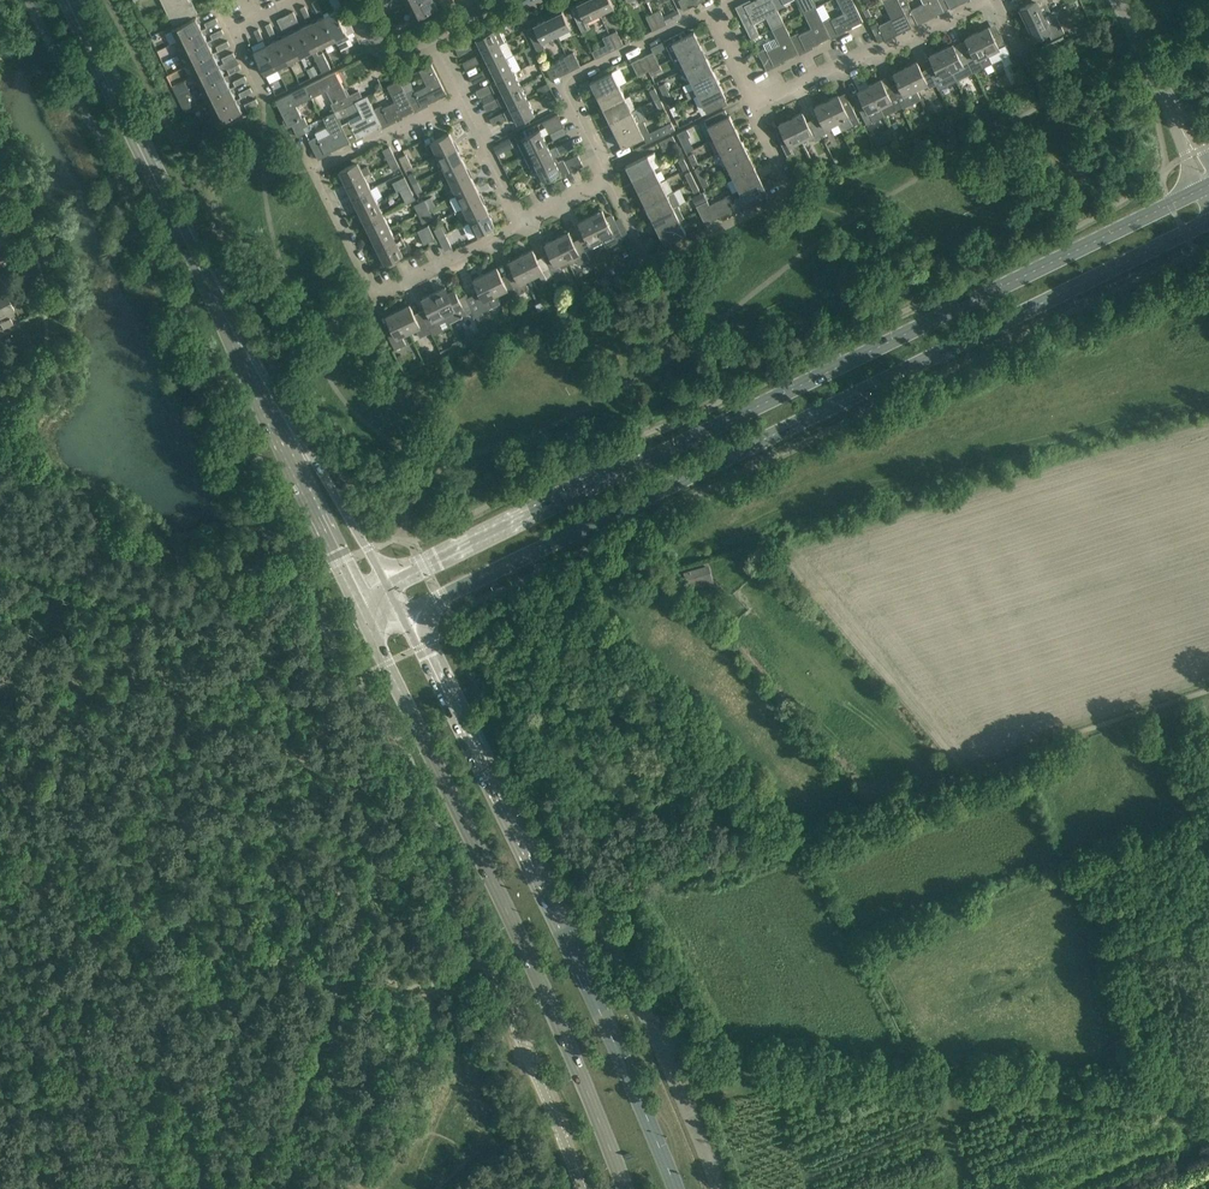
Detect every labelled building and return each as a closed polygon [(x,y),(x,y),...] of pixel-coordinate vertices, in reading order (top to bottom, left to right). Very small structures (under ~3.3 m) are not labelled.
[(165,7),(173,24),(198,12),(195,8),(193,9),(188,0),(180,0),(165,7)] [(317,0),(316,0),(312,2),(317,13),(322,10),(317,0)] [(434,0),(422,0),(408,7),(414,19),(438,7),(434,0)] [(593,0),(583,0),(577,3),(577,4),(570,7),(582,31),(590,27),(586,21),(600,14),(593,0)] [(600,14),(614,7),(611,0),(593,0),(600,14)] [(684,10),(697,3),(695,0),(679,0),(684,10)] [(753,23),(766,16),(772,28),(783,23),(777,9),(772,0),(753,0),(737,8),(736,6),(735,6),(745,25),(751,38),(759,34),(753,23)] [(777,9),(784,5),(783,4),(791,0),(772,0),(777,9)] [(804,13),(816,7),(812,0),(798,0),(804,13)] [(831,37),(838,33),(863,21),(858,10),(853,0),(838,0),(844,13),(831,19),(830,17),(823,21),(831,37)] [(883,1),(892,19),(879,25),(877,22),(870,25),(879,43),(879,42),(885,39),(911,27),(898,0),(884,0),(883,1)] [(938,0),(922,0),(924,3),(911,9),(908,3),(902,6),(911,26),(917,23),(918,24),(944,11),(938,0)] [(944,10),(949,7),(950,8),(966,0),(939,0),(944,10)] [(1044,15),(1051,12),(1047,3),(1052,0),(1033,0),(1033,1),(1020,8),(1027,23),(1044,15)] [(310,16),(305,5),(301,7),(306,18),(310,16)] [(336,40),(338,44),(350,38),(348,34),(355,31),(343,7),(324,16),(336,40)] [(823,21),(816,7),(804,13),(812,29),(799,35),(798,33),(791,37),(790,37),(798,53),(806,49),(830,37),(831,39),(832,39),(831,37),(823,21)] [(653,13),(660,27),(667,23),(663,16),(660,9),(653,13)] [(548,17),(557,35),(571,28),(562,10),(548,17)] [(298,22),(293,11),(289,13),(294,24),(298,22)] [(676,19),(673,11),(663,16),(667,23),(676,19)] [(660,27),(653,13),(646,16),(653,30),(660,27)] [(1048,25),(1044,15),(1027,23),(1035,39),(1048,32),(1052,38),(1064,32),(1058,20),(1048,25)] [(312,21),(324,46),(336,40),(324,16),(312,21)] [(172,29),(178,41),(202,29),(196,17),(172,29)] [(218,21),(216,17),(205,23),(207,27),(218,21)] [(287,28),(282,17),(277,19),(282,30),(287,28)] [(557,35),(548,17),(533,24),(534,26),(527,29),(537,51),(545,47),(542,42),(557,35)] [(316,50),(324,46),(312,21),(301,27),(313,51),(322,72),(331,68),(323,53),(319,55),(316,50)] [(476,38),(483,52),(507,40),(497,21),(474,33),(476,37),(476,38)] [(275,33),(270,23),(266,25),(271,35),(275,33)] [(798,53),(799,55),(798,53),(790,37),(783,23),(772,28),(778,42),(758,51),(767,71),(767,70),(766,68),(798,53)] [(989,26),(977,32),(988,53),(995,50),(999,59),(1010,53),(1001,36),(995,39),(989,26)] [(313,51),(301,27),(289,33),(301,57),(313,51)] [(264,40),(258,28),(254,30),(259,42),(264,40)] [(178,41),(184,52),(208,40),(202,29),(178,41)] [(224,33),(222,29),(212,34),(213,38),(224,33)] [(617,30),(610,34),(617,48),(624,45),(617,30)] [(684,31),(664,41),(673,58),(679,55),(701,45),(694,31),(686,35),(684,31)] [(992,63),(988,53),(977,32),(966,37),(972,50),(965,53),(975,72),(992,63)] [(301,57),(289,33),(277,39),(289,63),(301,57)] [(610,51),(617,48),(610,34),(603,37),(610,51)] [(1065,41),(1063,35),(1042,46),(1045,51),(1065,41)] [(266,44),(278,68),(289,63),(277,39),(266,44)] [(184,52),(189,64),(213,52),(208,40),(184,52)] [(229,44),(227,40),(217,46),(219,50),(229,44)] [(483,52),(490,66),(508,57),(501,43),(507,40),(483,52)] [(473,48),(469,41),(455,48),(459,54),(473,48)] [(652,52),(646,55),(652,68),(660,65),(658,62),(654,54),(663,49),(664,48),(661,42),(654,46),(651,47),(653,51),(652,52)] [(278,68),(266,44),(254,50),(266,74),(278,68)] [(952,71),(957,81),(975,72),(965,53),(959,57),(953,44),(941,49),(952,71)] [(685,68),(707,58),(701,45),(679,55),(685,68)] [(598,49),(592,52),(595,58),(601,55),(598,49)] [(936,68),(930,71),(936,84),(939,89),(957,81),(952,71),(941,49),(930,55),(936,68)] [(189,64),(195,75),(219,64),(213,52),(189,64)] [(235,56),(233,52),(222,57),(224,61),(235,56)] [(573,52),(567,55),(573,69),(580,66),(573,52)] [(480,62),(477,55),(463,62),(466,69),(480,62)] [(556,78),(573,69),(567,55),(553,62),(556,68),(552,70),(556,78)] [(645,72),(649,70),(652,68),(646,55),(639,58),(645,72)] [(508,57),(490,66),(497,80),(514,71),(508,57)] [(645,72),(639,58),(631,62),(638,75),(645,72)] [(691,81),(713,71),(707,58),(685,68),(691,81)] [(925,89),(936,84),(930,71),(923,74),(917,61),(905,67),(916,88),(923,85),(925,89)] [(195,75),(201,87),(225,75),(219,64),(195,75)] [(241,67),(239,64),(228,69),(230,73),(241,67)] [(406,93),(414,110),(421,106),(446,94),(432,64),(419,70),(425,80),(427,86),(414,92),(413,90),(406,93)] [(314,65),(307,69),(311,77),(318,73),(314,65)] [(660,65),(652,68),(649,70),(651,75),(662,70),(660,65)] [(900,85),(894,88),(903,107),(903,108),(921,99),(916,88),(905,67),(894,73),(900,85)] [(590,82),(597,95),(619,85),(612,71),(610,72),(608,68),(593,75),(595,80),(590,82)] [(487,76),(483,69),(469,76),(473,83),(487,76)] [(305,85),(312,98),(327,90),(333,102),(331,104),(334,111),(335,111),(344,106),(351,103),(355,101),(363,97),(360,90),(350,94),(346,88),(344,89),(336,71),(305,85)] [(504,94),(521,85),(514,71),(497,80),(476,90),(480,97),(493,90),(494,92),(501,88),(504,94)] [(698,94),(720,83),(713,71),(691,81),(695,88),(686,92),(689,98),(698,94)] [(207,99),(231,87),(225,75),(201,87),(207,99)] [(247,79),(245,75),(234,80),(236,84),(247,79)] [(374,109),(382,126),(389,122),(414,110),(406,93),(404,90),(399,79),(387,85),(393,96),(395,101),(382,108),(381,106),(374,109)] [(870,85),(880,106),(885,115),(903,107),(894,88),(887,92),(881,79),(870,85)] [(177,85),(178,92),(198,89),(197,81),(177,85)] [(539,87),(542,92),(550,88),(547,83),(539,87)] [(659,85),(664,95),(669,92),(664,83),(659,85)] [(726,97),(720,83),(698,94),(707,113),(727,103),(725,98),(726,97)] [(312,98),(305,85),(276,100),(288,125),(291,123),(298,136),(305,133),(303,127),(308,124),(304,116),(302,117),(296,106),(312,98)] [(508,103),(510,108),(528,99),(521,85),(504,94),(497,97),(500,104),(501,106),(508,103)] [(619,85),(597,95),(603,108),(625,97),(619,85)] [(873,109),(880,106),(870,85),(858,90),(864,103),(858,106),(866,124),(878,118),(873,109)] [(207,99),(212,110),(236,99),(231,87),(207,99)] [(252,91),(250,87),(240,92),(241,96),(252,91)] [(650,90),(654,99),(659,97),(655,88),(650,90)] [(377,99),(374,92),(367,96),(371,102),(377,99)] [(673,102),(669,92),(664,95),(668,104),(673,102)] [(827,100),(837,122),(842,131),(848,127),(860,122),(851,104),(844,107),(838,94),(827,100)] [(374,109),(372,106),(367,95),(363,97),(355,101),(363,117),(350,124),(349,121),(341,125),(349,141),(357,138),(382,126),(374,109)] [(500,104),(497,97),(483,104),(486,111),(500,104)] [(632,110),(625,97),(603,108),(610,121),(632,110)] [(659,97),(654,99),(659,109),(664,106),(659,97)] [(258,103),(256,98),(245,104),(247,108),(258,103)] [(236,99),(212,110),(218,123),(242,111),(236,99)] [(528,99),(510,108),(490,118),(493,125),(507,118),(508,120),(515,117),(517,122),(535,114),(528,99)] [(559,106),(555,99),(547,103),(551,110),(559,106)] [(821,119),(815,122),(821,135),(832,130),(830,125),(837,122),(827,100),(815,106),(821,119)] [(679,111),(676,105),(670,108),(673,114),(679,111)] [(949,108),(952,115),(958,113),(954,105),(949,108)] [(344,106),(335,111),(335,113),(338,117),(347,112),(344,106)] [(632,110),(610,121),(616,134),(644,120),(638,123),(634,116),(643,112),(640,106),(632,110)] [(709,141),(736,128),(730,115),(728,116),(725,110),(705,120),(711,133),(706,135),(709,141)] [(335,111),(334,111),(323,117),(329,130),(309,140),(318,159),(319,159),(318,157),(349,141),(341,125),(338,117),(335,113),(335,111)] [(791,118),(801,139),(808,136),(811,140),(821,135),(815,122),(809,125),(802,112),(791,118)] [(801,139),(791,118),(779,123),(786,136),(780,139),(778,135),(777,135),(788,157),(799,151),(794,142),(801,139)] [(650,134),(644,120),(616,134),(623,147),(650,134)] [(658,128),(656,129),(659,137),(662,135),(675,129),(671,121),(667,123),(658,128)] [(567,133),(564,126),(550,133),(553,140),(567,133)] [(517,140),(524,154),(547,143),(540,129),(540,128),(517,140)] [(720,152),(742,141),(736,128),(709,141),(714,139),(720,152)] [(690,136),(687,129),(677,133),(681,141),(690,136)] [(432,157),(438,155),(456,146),(449,132),(435,139),(431,141),(427,143),(426,144),(432,157)] [(433,135),(425,139),(427,143),(431,141),(435,139),(433,135)] [(676,143),(673,135),(659,142),(663,149),(676,143)] [(547,143),(524,154),(531,168),(536,166),(554,157),(560,154),(574,147),(571,140),(557,147),(556,145),(550,148),(547,143)] [(727,164),(749,154),(742,141),(720,152),(727,164)] [(503,151),(499,143),(493,146),(497,154),(503,151)] [(389,163),(396,159),(390,146),(383,149),(389,163)] [(444,168),(462,159),(456,146),(438,155),(444,168)] [(626,166),(633,179),(654,168),(661,164),(654,151),(626,166)] [(698,163),(693,153),(688,156),(693,165),(698,163)] [(413,167),(406,154),(399,157),(406,170),(413,167)] [(536,166),(543,180),(540,181),(542,186),(547,183),(545,179),(560,171),(562,176),(583,165),(578,154),(565,161),(564,159),(556,162),(554,157),(536,166)] [(755,167),(749,154),(727,164),(733,177),(755,167)] [(688,167),(684,158),(679,160),(683,170),(688,167)] [(396,159),(389,163),(393,171),(400,167),(396,159)] [(451,181),(469,172),(462,159),(444,168),(451,181)] [(346,184),(364,175),(371,172),(367,165),(361,168),(358,161),(340,170),(346,184)] [(699,178),(704,176),(700,166),(694,169),(699,178)] [(761,180),(755,167),(733,177),(739,190),(761,180)] [(654,168),(633,179),(639,192),(667,178),(667,177),(661,181),(654,168)] [(685,173),(690,183),(695,180),(690,171),(685,173)] [(408,175),(412,184),(418,181),(413,172),(408,175)] [(475,185),(469,172),(451,181),(457,194),(475,185)] [(353,197),(371,188),(364,175),(346,184),(353,197)] [(400,179),(404,188),(409,185),(405,176),(400,179)] [(709,185),(704,176),(699,178),(704,187),(709,185)] [(667,178),(639,192),(645,205),(673,191),(667,178)] [(699,190),(695,180),(690,183),(694,192),(699,190)] [(761,180),(739,190),(746,204),(749,202),(751,206),(744,209),(744,210),(768,198),(766,194),(768,193),(761,180)] [(422,190),(418,181),(412,184),(417,193),(422,190)] [(414,195),(409,185),(404,188),(409,197),(414,195)] [(463,207),(482,199),(475,185),(457,194),(463,207)] [(359,210),(377,201),(371,188),(353,197),(359,210)] [(678,205),(680,204),(673,191),(645,205),(652,218),(674,207),(678,205)] [(703,192),(697,195),(701,203),(707,200),(703,192)] [(713,203),(720,217),(734,209),(728,196),(713,203)] [(419,202),(424,211),(429,209),(424,199),(419,202)] [(470,221),(488,212),(482,199),(463,207),(470,221)] [(699,210),(706,207),(710,205),(707,200),(701,203),(696,206),(699,210)] [(384,214),(377,201),(359,210),(365,223),(384,214)] [(418,214),(424,211),(419,202),(414,204),(418,214)] [(713,203),(710,205),(706,207),(712,220),(720,217),(713,203)] [(678,205),(674,207),(652,218),(658,231),(680,220),(684,218),(678,205)] [(712,220),(706,207),(699,210),(705,224),(712,220)] [(429,209),(424,211),(428,221),(433,218),(429,209)] [(591,216),(604,241),(606,246),(624,237),(615,219),(609,223),(602,210),(591,216)] [(428,221),(424,211),(418,214),(423,223),(428,221)] [(488,212),(470,221),(477,234),(480,232),(495,225),(488,212)] [(372,236),(390,228),(384,214),(365,223),(372,236)] [(585,234),(579,237),(590,259),(586,250),(604,241),(591,216),(579,221),(585,234)] [(680,220),(658,231),(664,244),(686,233),(680,220)] [(429,226),(428,225),(418,230),(424,244),(435,238),(429,226)] [(438,236),(445,233),(442,226),(435,229),(438,236)] [(373,246),(376,251),(397,241),(403,238),(399,231),(393,234),(390,228),(372,236),(376,244),(373,246)] [(579,264),(590,259),(579,237),(581,242),(575,245),(569,232),(557,237),(570,264),(577,260),(579,264)] [(452,246),(445,233),(438,236),(445,250),(452,246)] [(552,256),(545,259),(554,277),(554,276),(556,281),(567,276),(563,267),(570,264),(557,237),(545,243),(552,256)] [(397,241),(376,251),(378,256),(381,255),(385,263),(403,254),(400,247),(406,244),(403,238),(397,241)] [(521,255),(532,276),(539,273),(543,282),(554,277),(545,259),(539,262),(533,249),(521,255)] [(516,274),(510,277),(518,294),(529,289),(525,280),(532,276),(521,255),(510,261),(516,274)] [(485,273),(496,294),(503,291),(507,299),(518,294),(510,277),(503,280),(497,267),(485,273)] [(500,303),(496,294),(485,273),(474,278),(480,291),(474,294),(482,312),(500,303)] [(609,274),(601,278),(603,283),(611,279),(609,274)] [(434,292),(449,323),(467,314),(466,312),(472,308),(465,294),(459,298),(456,291),(449,294),(446,287),(434,292)] [(0,290),(0,310),(8,326),(13,324),(10,317),(12,316),(9,311),(14,309),(4,288),(0,290)] [(429,311),(422,314),(431,331),(429,327),(447,318),(449,323),(434,292),(422,298),(429,311)] [(420,337),(431,331),(422,314),(416,317),(410,304),(398,310),(409,331),(416,328),(420,337)] [(402,335),(409,331),(398,310),(387,316),(393,328),(386,332),(395,349),(406,344),(402,335)] [(451,346),(454,350),(461,347),(457,340),(453,342),(451,346)] [(714,582),(709,564),(684,571),(688,589),(714,582)]
